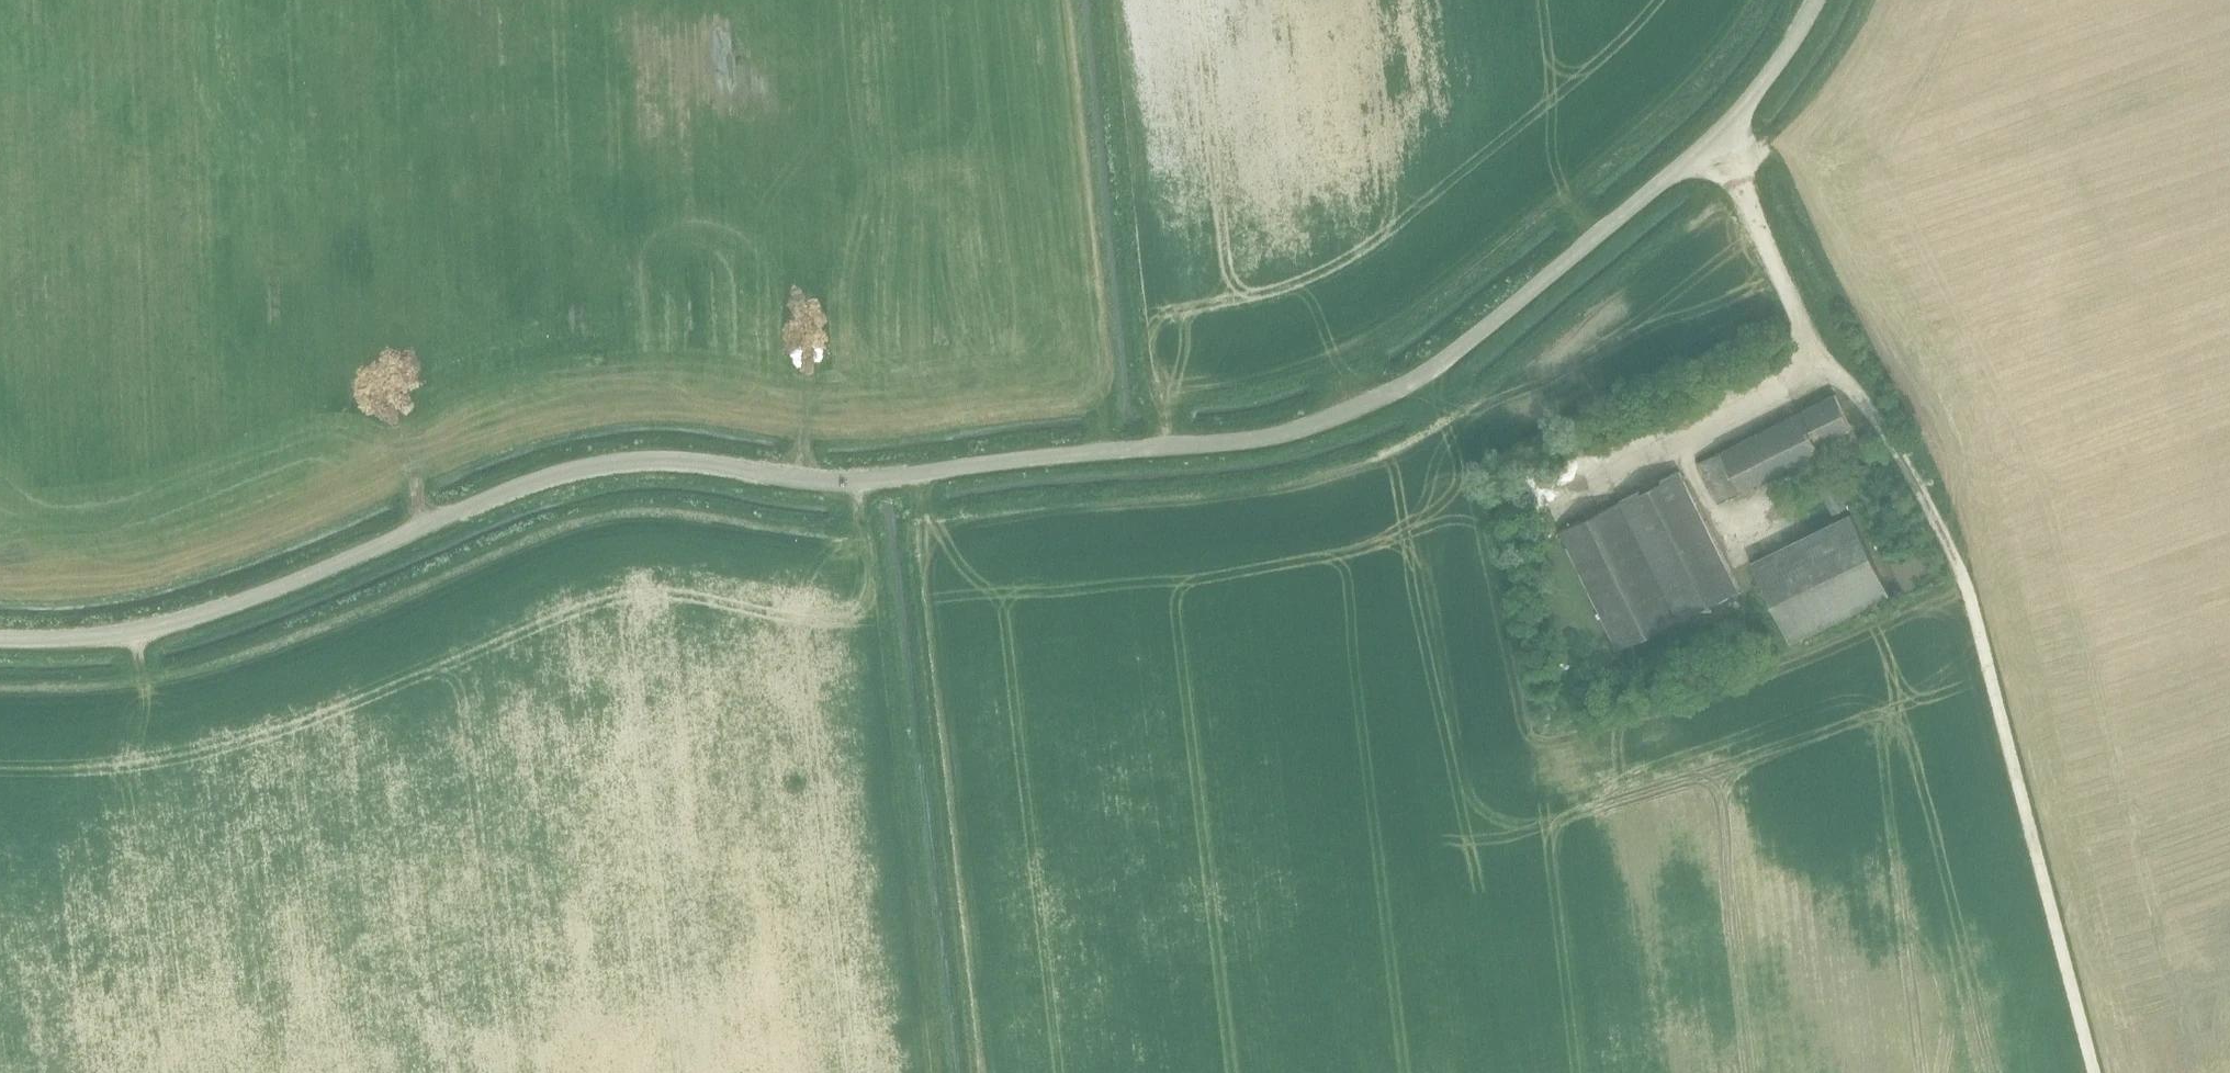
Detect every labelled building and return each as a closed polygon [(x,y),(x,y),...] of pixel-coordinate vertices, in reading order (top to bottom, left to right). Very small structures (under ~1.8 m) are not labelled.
[(1842,430),(1851,425),(1835,393),(1698,461),(1718,501),(1819,451),(1815,443),(1830,436),(1835,447),(1848,440),(1842,430)] [(1617,648),(1737,588),(1679,470),(1559,529),(1617,648)] [(1790,640),(1889,592),(1850,513),(1751,561),(1790,640)]
